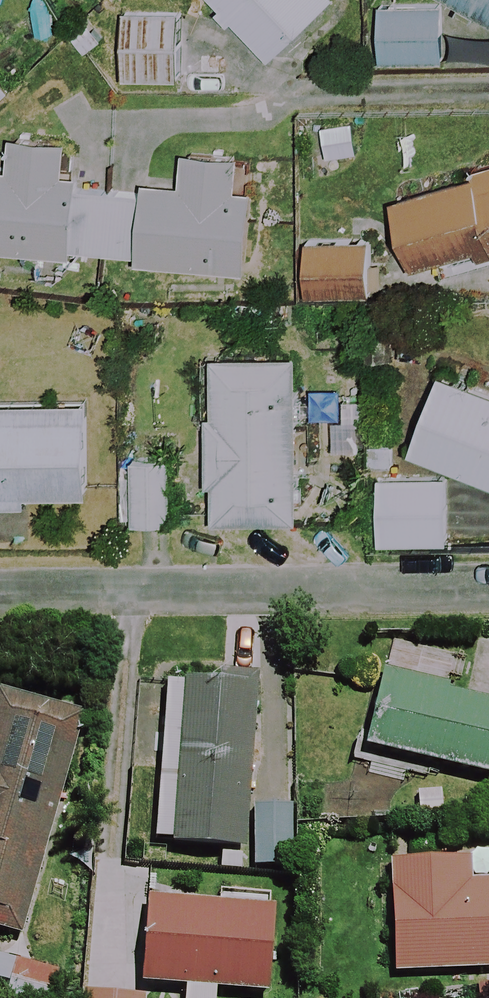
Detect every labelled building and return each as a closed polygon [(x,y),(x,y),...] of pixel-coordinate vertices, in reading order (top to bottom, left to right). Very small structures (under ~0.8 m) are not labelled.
[(275,59),(333,0),(216,0),(275,59)] [(452,12),(477,24),(481,16),(488,20),(488,0),(449,0),(456,3),(452,12)] [(443,7),(378,5),(376,59),(441,62),(443,7)] [(179,13),(119,12),(118,86),(177,87),(179,13)] [(245,273),(252,195),(233,193),(236,155),(186,151),(183,189),(138,186),(71,180),(74,143),(16,138),(13,169),(0,168),(0,254),(75,260),(76,250),(133,254),(132,264),(245,273)] [(415,277),(488,252),(488,170),(391,203),(415,277)] [(372,244),(310,241),(308,297),(370,299),(372,244)] [(214,414),(205,414),(206,485),(215,484),(216,521),(296,520),(294,353),(213,354),(214,414)] [(440,376),(411,455),(488,484),(488,394),(440,376)] [(27,505),(27,497),(88,497),(88,408),(0,407),(0,504),(27,505)] [(171,462),(129,462),(130,523),(172,523),(171,462)] [(447,481),(379,477),(376,540),(444,543),(447,481)] [(377,686),(364,756),(488,778),(488,706),(377,686)] [(155,847),(242,853),(252,694),(165,688),(155,847)] [(0,699),(0,933),(23,937),(68,712),(0,699)] [(391,971),(488,971),(488,859),(391,860),(391,971)] [(181,990),(181,997),(213,997),(214,992),(276,994),(279,908),(143,903),(139,988),(181,990)] [(0,955),(0,997),(50,997),(55,964),(0,955)]
